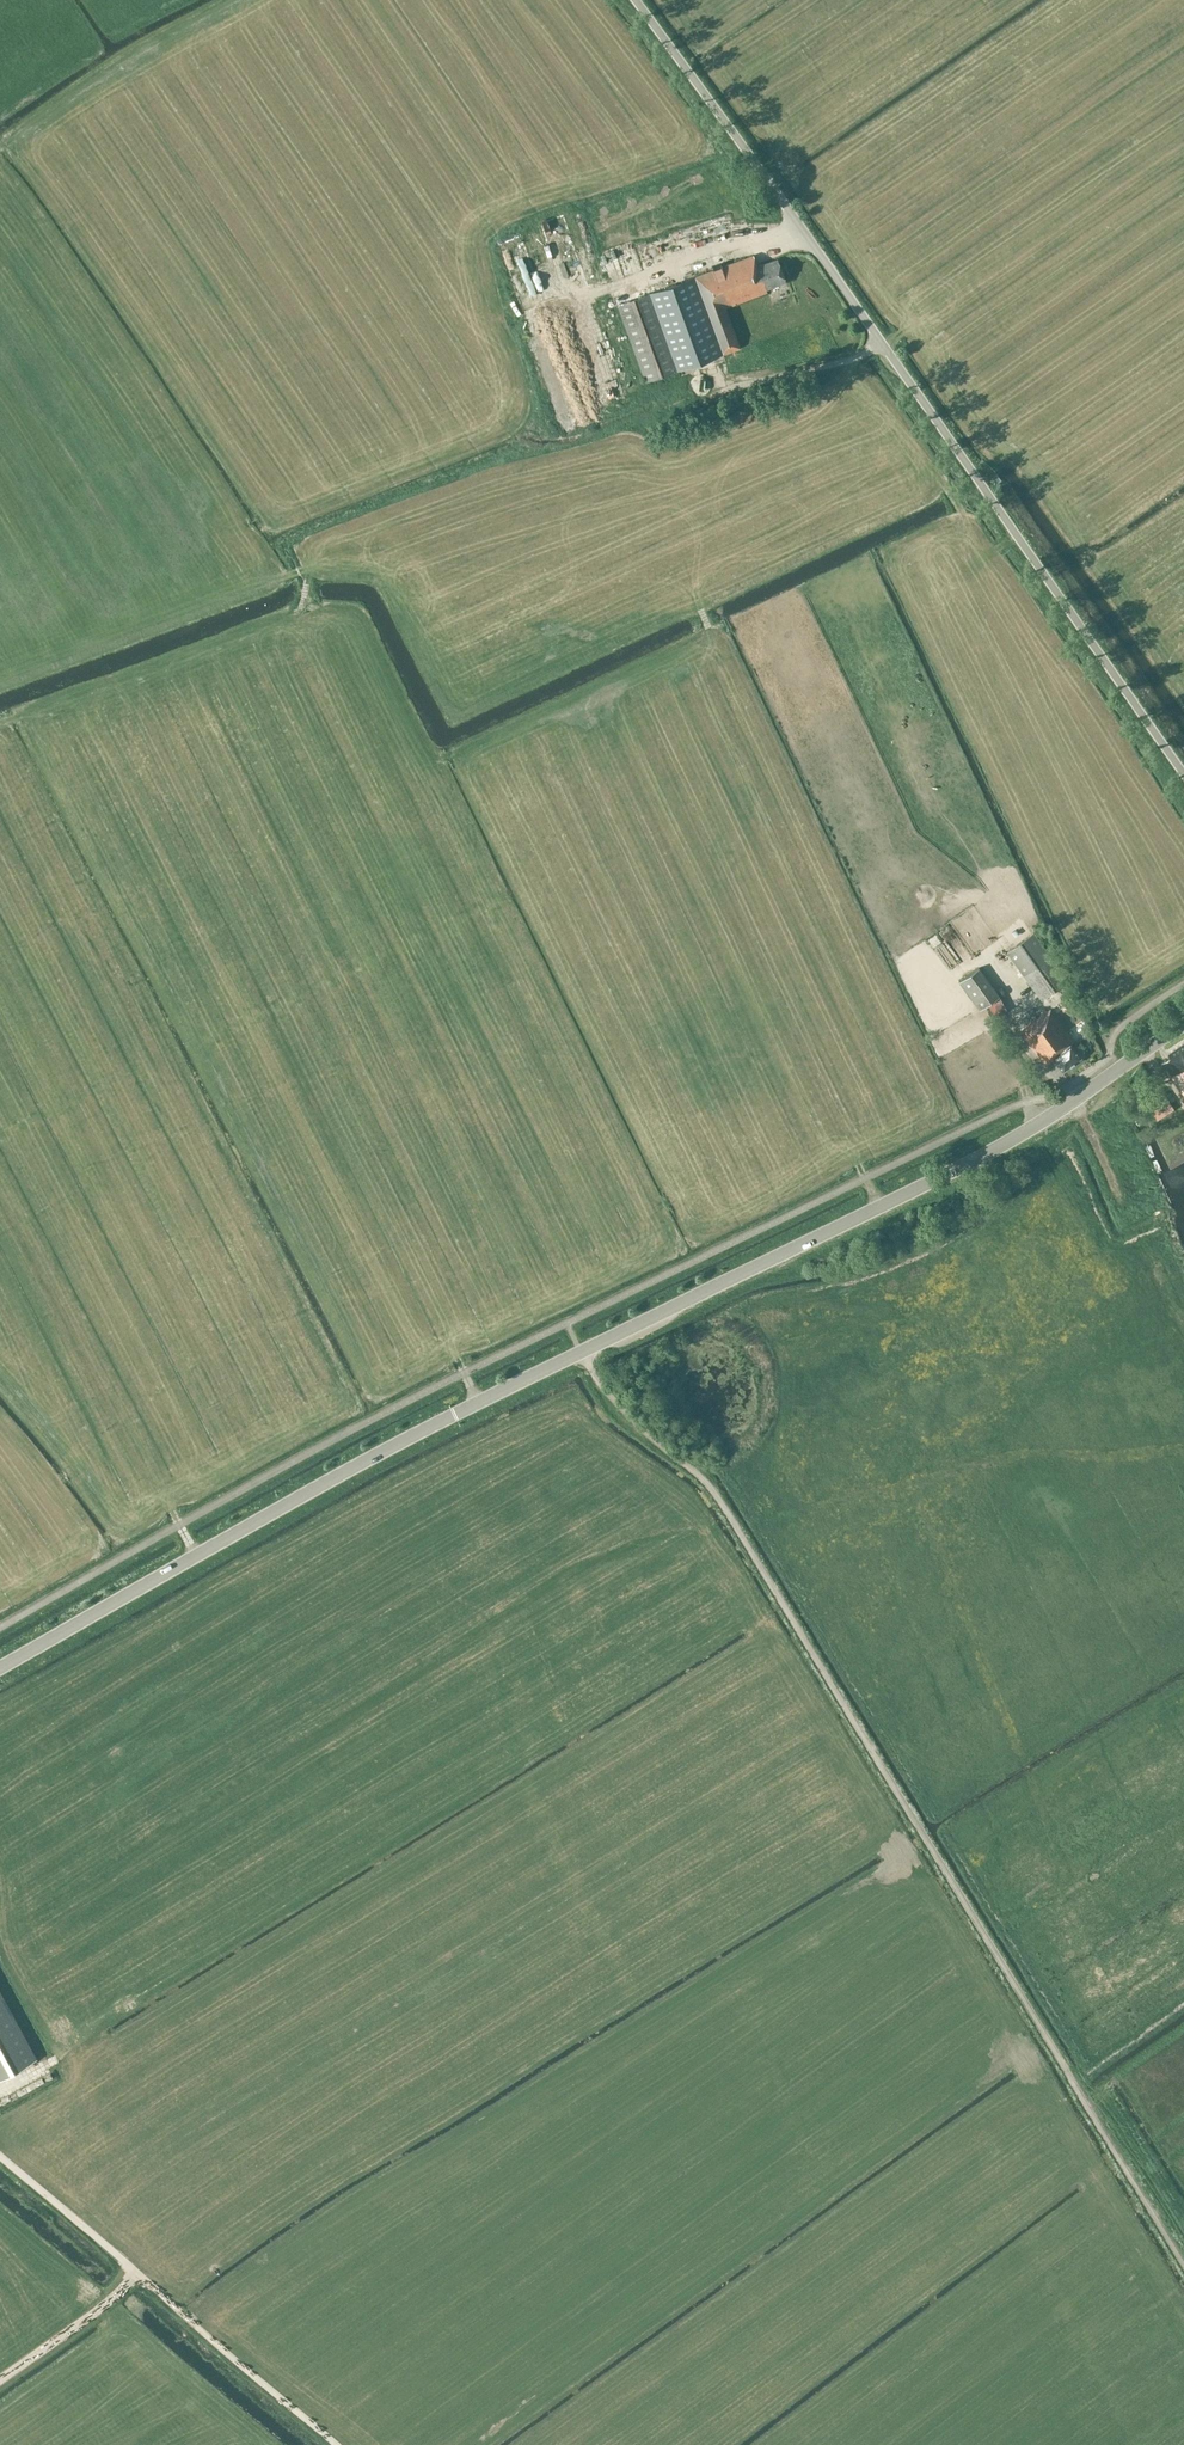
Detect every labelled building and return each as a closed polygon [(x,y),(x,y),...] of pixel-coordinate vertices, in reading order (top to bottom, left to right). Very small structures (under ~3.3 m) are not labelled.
[(669,224),(670,212),(660,211),(659,223),(669,224)] [(685,270),(697,264),(693,255),(680,261),(685,270)] [(756,266),(753,256),(617,306),(645,382),(740,347),(725,307),(766,291),(765,289),(786,281),(777,258),(756,266)] [(1068,980),(1040,943),(1034,933),(1007,953),(1041,999),(1045,997),(1057,1013),(1074,1001),(1062,985),(1068,980)] [(980,1010),(987,1005),(996,1016),(1006,1010),(998,997),(999,995),(979,967),(959,982),(980,1010)] [(1050,1009),(1020,1030),(1044,1063),(1053,1057),(1063,1071),(1081,1058),(1071,1044),(1074,1042),(1050,1009)] [(1163,1062),(1183,1092),(1183,1042),(1170,1052),(1172,1056),(1163,1062)] [(1158,1119),(1175,1108),(1164,1092),(1148,1103),(1158,1119)] [(1164,1204),(1156,1208),(1159,1215),(1167,1212),(1164,1204)] [(34,2057),(0,1995),(0,2076),(34,2057)] [(49,2128),(44,2135),(58,2144),(59,2142),(58,2142),(62,2136),(49,2128)] [(28,2164),(35,2173),(44,2165),(37,2156),(28,2164)]
